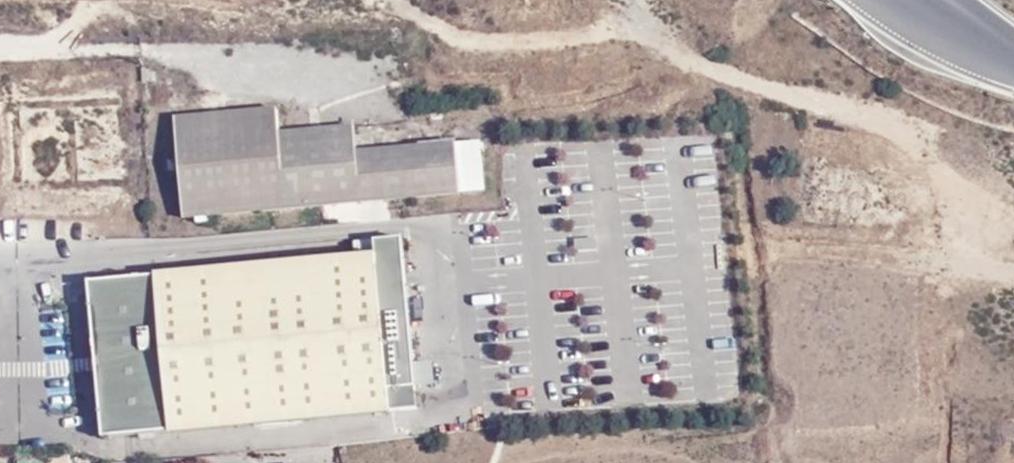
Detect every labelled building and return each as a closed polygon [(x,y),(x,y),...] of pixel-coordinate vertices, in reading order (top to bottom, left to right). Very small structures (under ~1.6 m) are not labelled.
[(462,181),(458,133),(363,142),(360,117),(283,124),(282,99),(179,109),(187,207),(462,181)] [(482,131),(458,133),(462,181),(486,179),(482,131)] [(377,238),(378,249),(380,288),(402,286),(398,236),(377,238)] [(380,288),(378,249),(88,276),(103,433),(419,408),(406,287),(402,286),(380,288)] [(54,406),(73,402),(69,386),(50,390),(54,406)]
